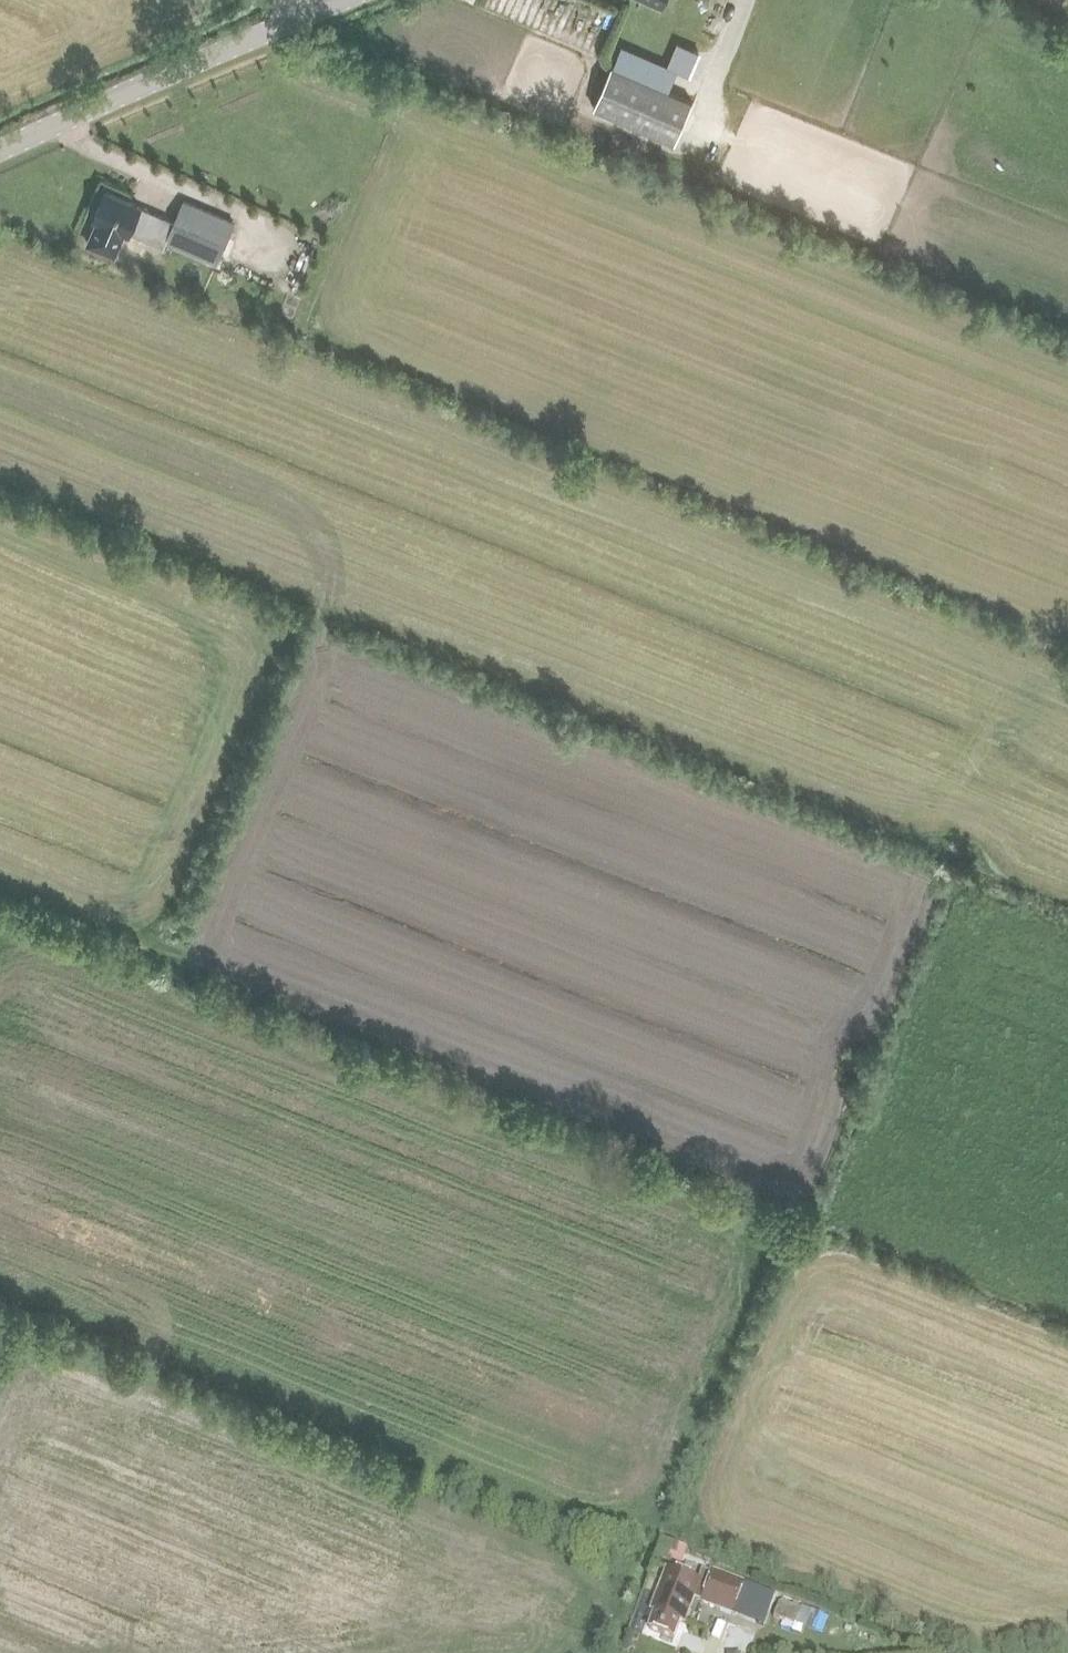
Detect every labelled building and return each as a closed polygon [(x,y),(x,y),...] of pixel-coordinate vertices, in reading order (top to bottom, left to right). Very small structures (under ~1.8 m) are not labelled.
[(660,10),(664,0),(635,0),(660,10)] [(611,66),(593,108),(673,143),(692,101),(668,91),(677,70),(667,66),(621,45),(612,66),(611,66)] [(97,220),(87,244),(114,255),(124,231),(128,233),(128,232),(131,225),(165,239),(164,243),(214,265),(232,223),(182,202),(173,222),(139,208),(140,206),(105,191),(94,218),(97,220)] [(699,1581),(666,1569),(650,1612),(654,1613),(648,1630),(675,1640),(681,1623),(686,1625),(695,1599),(702,1602),(701,1604),(734,1616),(746,1583),(713,1571),(711,1575),(702,1571),(699,1581)] [(779,1598),(773,1618),(816,1631),(822,1611),(779,1598)]
